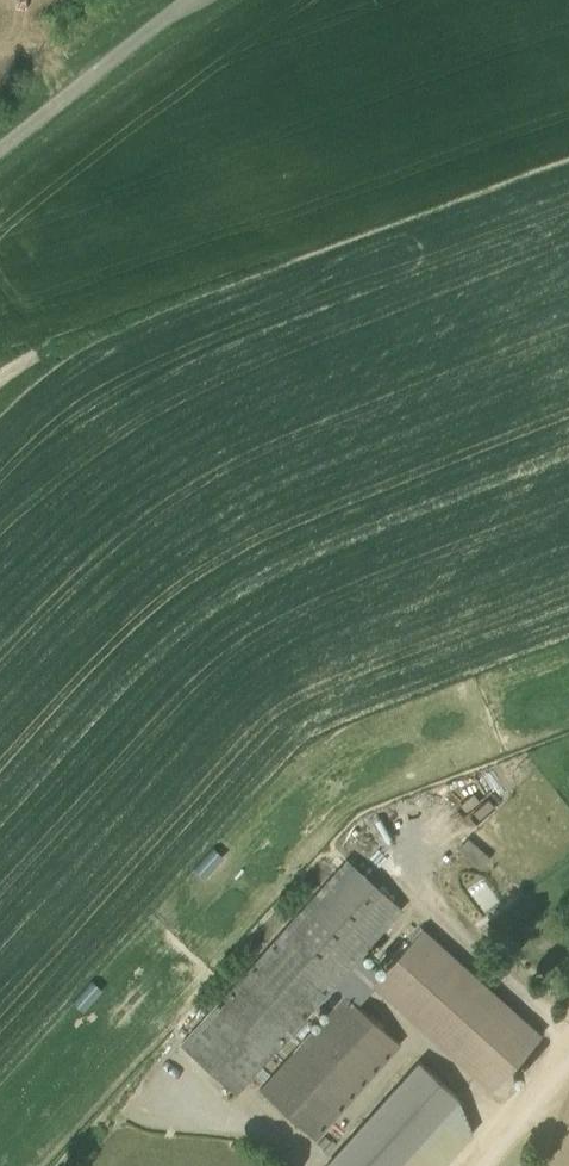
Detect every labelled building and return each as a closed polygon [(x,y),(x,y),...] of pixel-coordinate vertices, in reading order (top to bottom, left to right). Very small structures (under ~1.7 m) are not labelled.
[(479,857),(489,847),(469,828),(459,838),(479,857)] [(487,1084),(539,1028),(421,919),(377,966),(357,949),(399,903),(343,852),(177,1035),(234,1085),(319,991),(330,1000),(257,1081),(313,1130),(397,1036),(353,996),(371,977),(487,1084)] [(417,1052),(319,1162),(323,1165),(433,1165),(470,1123),(457,1089),(417,1052)]
